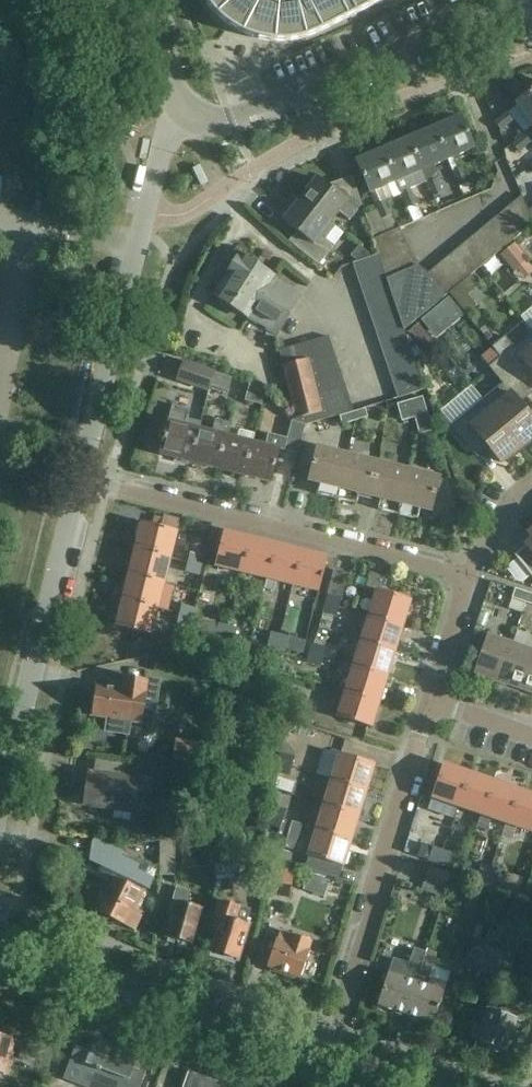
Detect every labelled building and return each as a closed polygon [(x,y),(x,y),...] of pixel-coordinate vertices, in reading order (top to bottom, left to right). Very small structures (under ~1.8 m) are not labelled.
[(207,5),(213,13),(218,18),(225,24),(229,27),(235,18),(261,21),(262,27),(269,36),(274,37),(277,37),(281,38),(286,38),(290,37),(297,36),(305,34),(313,31),(321,27),(375,0),(204,0),(207,5)] [(516,104),(531,124),(531,91),(516,104)] [(501,132),(513,122),(506,113),(494,123),(501,132)] [(434,129),(448,161),(474,149),(460,117),(434,129)] [(448,161),(434,129),(408,139),(422,171),(448,161)] [(523,135),(512,144),(519,153),(530,143),(523,135)] [(427,182),(422,171),(408,139),(383,150),(397,182),(402,195),(412,191),(411,189),(427,182)] [(397,182),(383,150),(356,162),(370,194),(397,182)] [(468,183),(463,168),(453,172),(458,187),(468,183)] [(300,200),(331,223),(339,212),(350,220),(362,205),(362,203),(351,178),(339,183),(340,186),(335,193),(317,179),(300,200)] [(443,193),(437,179),(427,182),(432,197),(443,193)] [(417,205),(412,191),(402,195),(406,209),(417,205)] [(294,246),(319,265),(334,246),(326,239),(335,227),(330,224),(331,223),(300,200),(295,196),(282,213),(287,217),(284,221),(302,236),(294,246)] [(528,210),(522,196),(506,210),(524,232),(531,225),(531,220),(528,210)] [(391,216),(386,201),(376,205),(381,220),(391,216)] [(524,232),(506,210),(495,219),(513,241),(524,232)] [(513,241),(495,219),(484,228),(502,250),(513,241)] [(472,237),(490,259),(502,250),(484,228),(472,237)] [(378,254),(405,242),(399,229),(373,240),(378,254)] [(461,247),(479,269),(490,259),(472,237),(461,247)] [(405,242),(378,254),(382,266),(382,267),(410,255),(405,242)] [(513,245),(501,255),(514,272),(527,262),(513,245)] [(450,256),(468,278),(479,269),(461,247),(450,256)] [(352,262),(356,275),(382,266),(378,254),(352,262)] [(229,271),(213,296),(248,318),(249,318),(277,335),(303,297),(274,278),(239,255),(236,260),(231,256),(223,267),(229,271)] [(410,255),(382,267),(386,278),(386,279),(415,267),(410,255)] [(439,265),(457,287),(468,278),(450,256),(439,265)] [(457,287),(439,265),(432,271),(428,274),(446,296),(457,287)] [(361,287),(386,278),(382,267),(382,266),(356,275),(361,287)] [(415,267),(386,279),(390,291),(394,303),(398,316),(403,328),(404,331),(446,296),(428,274),(432,271),(416,268),(415,267)] [(390,291),(386,279),(386,278),(361,287),(365,299),(390,291)] [(369,312),(394,303),(390,291),(365,299),(369,312)] [(464,316),(449,298),(421,321),(436,339),(464,316)] [(373,324),(398,316),(394,303),(369,312),(373,324)] [(377,337),(403,328),(398,316),(373,324),(377,337)] [(434,343),(419,324),(407,334),(423,352),(434,343)] [(407,341),(404,331),(403,328),(377,337),(381,349),(407,341)] [(517,378),(529,369),(531,373),(531,332),(500,357),(517,378)] [(308,356),(333,350),(328,337),(304,344),(308,356)] [(386,362),(411,353),(407,341),(381,349),(386,362)] [(311,369),(308,356),(304,344),(280,351),(283,367),(298,424),(305,426),(324,420),(321,407),(318,395),(314,382),(311,369)] [(333,350),(308,356),(311,369),(337,362),(333,350)] [(390,374),(416,365),(411,353),(386,362),(390,374)] [(523,449),(531,442),(531,420),(506,387),(517,378),(500,357),(487,367),(502,384),(483,400),(523,449)] [(209,393),(211,387),(216,373),(216,372),(184,361),(183,363),(178,382),(209,393)] [(337,362),(311,369),(314,382),(341,375),(337,362)] [(394,386),(420,378),(416,365),(390,374),(394,386)] [(216,373),(211,387),(228,392),(232,379),(216,373)] [(341,375),(314,382),(318,395),(346,387),(341,375)] [(420,378),(394,386),(398,399),(424,390),(420,378)] [(264,394),(250,381),(245,402),(262,405),(264,394)] [(346,387),(318,395),(321,407),(350,400),(346,387)] [(409,401),(414,418),(419,435),(432,431),(422,397),(409,401)] [(350,400),(321,407),(324,420),(354,412),(350,400)] [(523,449),(483,400),(451,427),(468,447),(479,438),(501,463),(506,458),(509,461),(523,449)] [(414,418),(409,401),(397,404),(402,422),(414,418)] [(185,426),(189,410),(172,406),(159,455),(190,463),(199,429),(185,426)] [(365,409),(353,413),(355,422),(368,418),(365,409)] [(342,426),(355,422),(353,413),(340,417),(342,426)] [(217,470),(226,436),(229,423),(215,419),(212,433),(199,429),(190,463),(217,470)] [(305,426),(298,424),(291,422),(287,439),(268,434),(266,446),(252,443),(244,477),(271,484),(279,450),(298,454),(305,426)] [(226,436),(217,470),(244,477),(252,443),(254,434),(240,430),(238,439),(226,436)] [(337,500),(348,455),(317,447),(308,482),(319,485),(316,495),(337,500)] [(348,455),(337,500),(357,505),(359,495),(370,498),(378,463),(348,455)] [(378,463),(370,498),(380,500),(378,510),(398,515),(409,470),(378,463)] [(409,470),(398,515),(418,521),(421,510),(432,513),(440,478),(409,470)] [(136,550),(170,558),(176,532),(142,523),(136,550)] [(368,547),(392,552),(396,528),(372,524),(368,547)] [(242,573),(250,539),(224,533),(215,566),(242,573)] [(187,564),(202,567),(209,540),(197,537),(193,555),(190,554),(187,564)] [(250,539),(242,573),(267,579),(276,545),(250,539)] [(514,556),(531,578),(531,541),(514,556)] [(276,545),(267,579),(293,585),(301,551),(276,545)] [(129,575),(163,584),(170,558),(136,550),(129,575)] [(293,585),(319,592),(327,558),(301,551),(293,585)] [(202,567),(187,564),(185,574),(200,577),(202,567)] [(341,600),(342,600),(349,575),(333,571),(327,596),(341,600)] [(123,601),(157,609),(168,612),(174,587),(163,584),(129,575),(123,601)] [(525,603),(528,594),(515,589),(512,599),(525,603)] [(369,617),(402,627),(410,601),(377,590),(369,617)] [(322,614),(336,618),(341,600),(327,596),(322,614)] [(157,609),(123,601),(116,627),(150,635),(150,639),(164,642),(168,624),(154,621),(157,609)] [(181,605),(179,615),(193,618),(195,608),(181,605)] [(191,628),(193,618),(179,615),(176,624),(191,628)] [(361,642),(395,652),(402,627),(369,617),(361,642)] [(194,633),(214,638),(218,624),(197,619),(194,633)] [(225,640),(229,627),(220,625),(216,638),(225,640)] [(229,627),(225,640),(234,642),(237,630),(229,627)] [(277,649),(280,636),(271,634),(268,647),(277,649)] [(498,682),(512,643),(487,635),(474,673),(498,682)] [(280,636),(277,649),(286,651),(289,638),(280,636)] [(353,667),(387,677),(395,652),(361,642),(354,666),(353,667)] [(531,660),(531,650),(512,643),(498,682),(522,690),(531,660)] [(313,644),(310,653),(323,657),(326,648),(313,644)] [(320,667),(323,657),(310,653),(307,663),(320,667)] [(143,657),(141,668),(162,670),(163,660),(143,657)] [(522,690),(531,693),(531,660),(522,690)] [(346,692),(379,702),(387,677),(353,667),(354,666),(341,662),(338,672),(351,675),(346,692)] [(132,721),(143,722),(148,693),(146,693),(148,680),(125,677),(123,690),(97,686),(95,699),(91,701),(90,709),(93,712),(93,715),(109,718),(107,731),(130,734),(132,721)] [(379,702),(346,692),(338,718),(371,728),(379,702)] [(304,707),(306,702),(307,697),(294,693),(290,702),(304,707)] [(176,741),(173,761),(200,766),(204,744),(176,741)] [(332,781),(365,791),(373,765),(340,754),(332,781)] [(288,777),(294,759),(281,755),(275,772),(288,777)] [(154,766),(127,762),(124,778),(91,773),(86,804),(117,809),(118,803),(134,806),(138,780),(151,782),(154,766)] [(457,807),(468,774),(443,765),(431,798),(457,807)] [(468,774),(457,807),(482,815),(493,782),(468,774)] [(365,791),(332,781),(324,806),(358,816),(365,791)] [(493,782),(482,815),(477,827),(487,831),(491,818),(506,824),(518,791),(493,782)] [(506,824),(502,837),(511,840),(516,827),(531,832),(531,795),(518,791),(506,824)] [(270,816),(284,821),(287,811),(274,806),(270,816)] [(358,816),(324,806),(317,830),(317,831),(350,841),(358,816)] [(284,821),(270,816),(268,824),(281,828),(284,821)] [(317,831),(317,830),(292,822),(287,838),(312,845),(309,856),(342,867),(350,841),(317,831)] [(122,839),(161,842),(161,830),(122,828),(122,839)] [(97,911),(101,913),(103,916),(107,918),(111,918),(134,929),(143,913),(138,910),(146,893),(141,891),(143,886),(149,889),(154,878),(136,870),(139,864),(92,842),(89,860),(101,865),(98,871),(114,879),(112,882),(106,882),(104,888),(107,892),(97,911)] [(161,842),(161,876),(175,876),(174,843),(161,843),(161,842)] [(427,862),(437,865),(442,851),(432,848),(427,862)] [(442,851),(437,865),(447,869),(452,854),(442,851)] [(217,853),(216,863),(229,864),(230,853),(217,853)] [(477,878),(487,881),(491,868),(481,864),(477,878)] [(240,867),(215,867),(214,890),(233,891),(233,880),(239,880),(240,867)] [(266,896),(290,899),(294,871),(270,868),(266,896)] [(451,875),(429,868),(424,882),(446,890),(451,875)] [(500,871),(491,868),(487,881),(496,884),(500,871)] [(190,944),(193,944),(204,910),(187,905),(192,891),(177,887),(169,914),(174,916),(168,937),(175,939),(178,945),(186,948),(190,944)] [(430,890),(427,898),(449,904),(451,896),(430,890)] [(397,895),(379,956),(403,963),(421,903),(397,895)] [(237,959),(238,959),(249,925),(231,919),(236,906),(223,901),(215,928),(218,929),(211,950),(223,954),(224,959),(233,962),(237,959)] [(298,977),(301,978),(310,951),(289,944),(292,935),(281,931),(277,942),(276,941),(268,967),(280,971),(282,977),(293,980),(298,977)] [(480,973),(489,947),(488,947),(489,942),(472,937),(462,967),(480,973)] [(405,1015),(416,983),(427,950),(418,947),(411,967),(420,970),(415,983),(388,973),(377,1005),(405,1015)] [(489,947),(480,973),(497,978),(506,952),(489,947)] [(427,950),(416,983),(405,1015),(433,1024),(447,983),(434,979),(435,975),(431,974),(437,953),(427,950)] [(516,1021),(521,1022),(526,1006),(505,1000),(506,998),(493,993),(483,1020),(485,1020),(478,1040),(487,1043),(487,1048),(491,1051),(496,1053),(501,1053),(504,1050),(505,1050),(516,1021)] [(4,1078),(14,1043),(11,1042),(9,1035),(1,1032),(0,1033),(0,1077),(4,1078)] [(94,1040),(77,1086),(125,1086),(137,1055),(94,1040)] [(189,1079),(186,1086),(212,1086),(189,1079)]
